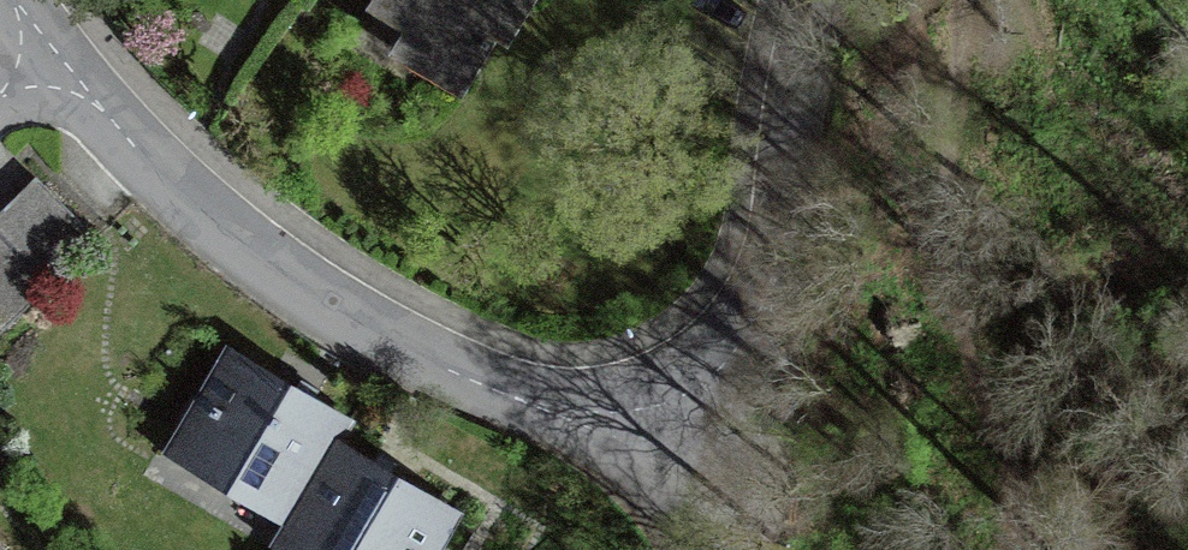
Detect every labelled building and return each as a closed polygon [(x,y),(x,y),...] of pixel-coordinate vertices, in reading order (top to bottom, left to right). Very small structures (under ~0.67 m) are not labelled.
[(474,72),(518,0),(369,0),(366,6),(474,72)] [(0,228),(0,235),(47,283),(95,237),(44,185),(0,228)] [(47,283),(0,235),(0,284),(25,310),(49,286),(47,283)] [(25,310),(0,284),(0,334),(25,310)] [(175,443),(294,513),(335,443),(348,423),(227,351),(175,443)] [(335,443),(294,513),(274,547),(279,549),(435,549),(456,514),(335,443)]
